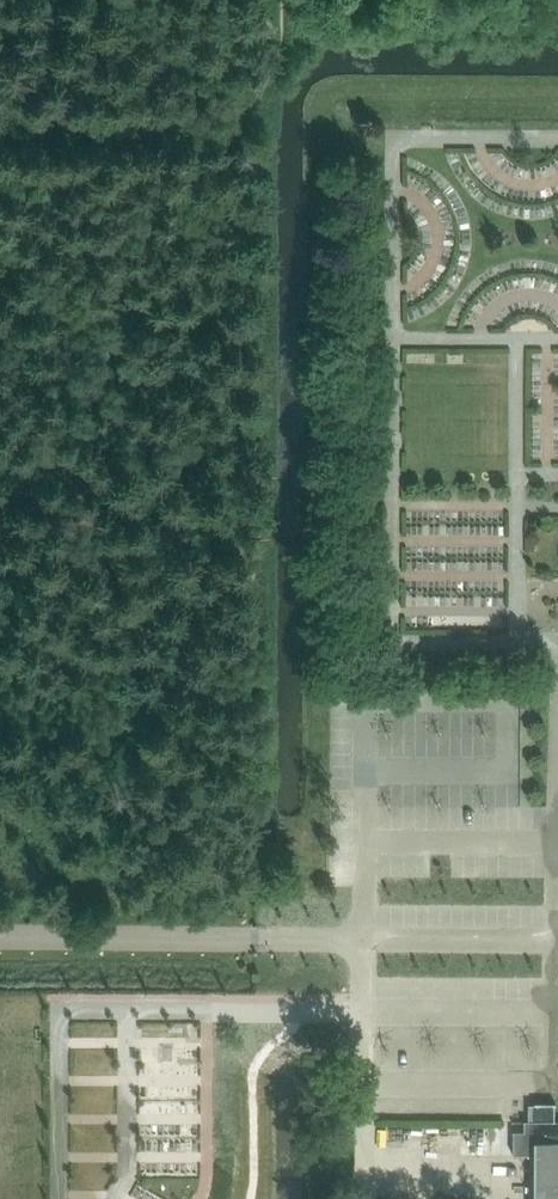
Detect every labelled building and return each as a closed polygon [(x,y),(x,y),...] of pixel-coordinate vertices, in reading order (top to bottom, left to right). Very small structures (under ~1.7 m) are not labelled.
[(522,1121),(522,1132),(512,1132),(512,1155),(534,1155),(533,1198),(557,1198),(557,1122),(522,1121)]
